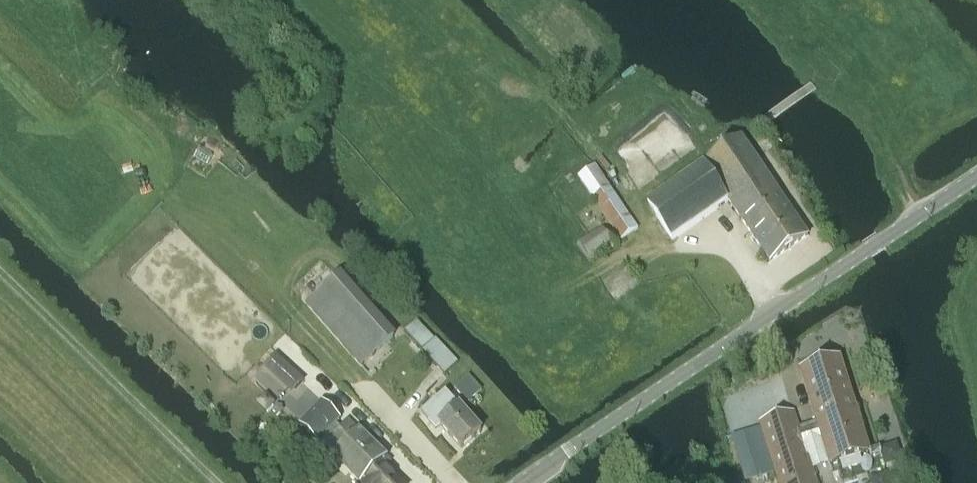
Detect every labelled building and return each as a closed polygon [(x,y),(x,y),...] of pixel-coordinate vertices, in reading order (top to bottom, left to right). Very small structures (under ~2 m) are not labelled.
[(705,166),(649,204),(673,239),(729,202),(770,262),(809,237),(741,137),(704,163),(705,166)] [(622,241),(639,229),(596,166),(579,178),(622,241)] [(577,245),(589,263),(612,247),(600,229),(577,245)] [(614,303),(641,284),(628,265),(601,284),(614,303)] [(307,305),(361,367),(388,343),(334,281),(307,305)] [(404,333),(444,376),(458,363),(436,339),(434,340),(416,322),(404,333)] [(304,380),(277,355),(268,365),(295,390),(304,380)] [(742,434),(757,479),(776,473),(780,482),(815,482),(807,455),(825,449),(831,465),(870,453),(840,360),(801,372),(818,426),(799,431),(793,413),(761,423),(762,427),(742,434)] [(482,389),(469,376),(455,389),(468,403),(482,389)] [(446,391),(422,413),(436,430),(441,426),(462,449),(482,431),(460,407),(446,391)] [(276,403),(266,393),(256,403),(266,413),(276,403)] [(303,425),(320,442),(326,435),(341,449),(333,457),(360,482),(402,482),(382,464),(387,459),(359,431),(351,439),(336,425),(340,421),(323,404),(303,425)] [(880,448),(885,465),(903,459),(898,442),(880,448)] [(871,482),(889,482),(886,472),(870,477),(871,482)]
